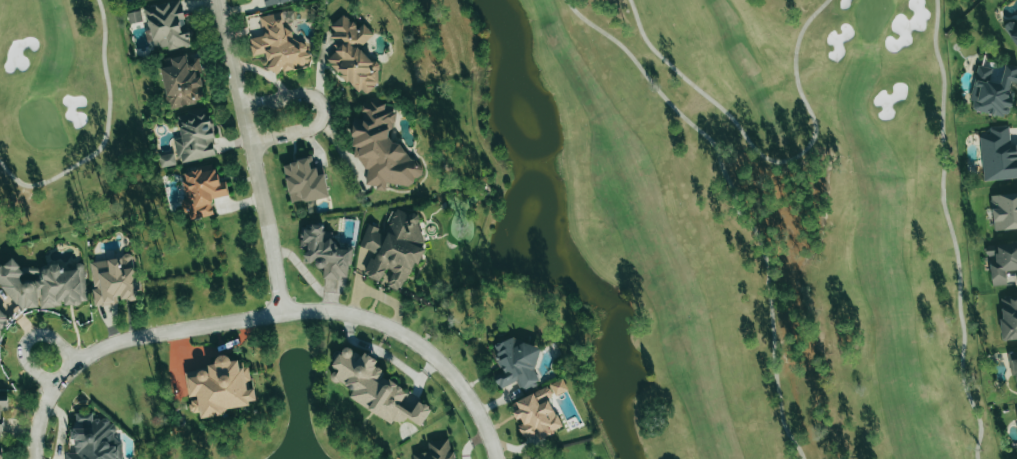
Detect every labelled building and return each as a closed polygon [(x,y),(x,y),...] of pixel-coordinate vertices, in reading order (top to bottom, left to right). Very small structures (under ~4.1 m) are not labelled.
[(189,46),(182,1),(146,7),(153,48),(167,46),(167,50),(189,46)] [(127,13),(129,24),(142,21),(140,11),(127,13)] [(261,16),(263,36),(249,38),(251,55),(267,54),(269,73),(294,70),(294,67),(310,66),(309,53),(307,53),(306,42),(293,43),(291,28),(283,29),(282,13),(261,16)] [(360,47),(373,35),(363,24),(357,29),(344,14),(330,26),(335,32),(329,38),(339,49),(328,59),(362,98),(381,81),(374,73),(379,68),(360,47)] [(1014,20),(1005,25),(1016,49),(1016,26),(1014,20)] [(160,68),(169,109),(204,101),(201,87),(203,86),(198,58),(187,60),(186,55),(170,58),(172,66),(160,68)] [(969,110),(1007,117),(1014,83),(1016,83),(1016,81),(1016,67),(1005,64),(1001,84),(989,81),(992,69),(978,66),(969,110)] [(366,185),(373,185),(378,191),(386,191),(386,185),(409,185),(421,174),(421,170),(398,143),(394,143),(389,137),(389,128),(395,123),(395,114),(389,106),(383,106),(376,98),(369,104),(362,104),(362,115),(353,122),(353,145),(354,147),(354,156),(366,170),(366,185)] [(217,156),(209,112),(177,117),(181,138),(174,139),(178,163),(217,156)] [(1016,178),(1016,144),(1010,144),(1009,125),(990,127),(990,134),(979,135),(983,181),(1016,178)] [(176,165),(173,153),(158,156),(161,168),(176,165)] [(291,204),(328,197),(323,167),(312,169),(310,159),(283,164),(291,204)] [(190,220),(214,215),(211,199),(228,196),(225,181),(220,182),(217,169),(201,173),(200,169),(180,174),(190,220)] [(1016,229),(1016,193),(991,195),(993,231),(1016,229)] [(425,252),(417,212),(406,215),(396,209),(392,216),(392,221),(384,234),(370,225),(358,244),(378,256),(372,258),(362,273),(379,283),(384,274),(386,280),(386,279),(388,285),(398,292),(415,264),(418,264),(425,252)] [(349,280),(350,250),(334,249),(334,232),(323,232),(324,225),(303,224),(302,248),(307,249),(306,266),(323,266),(323,279),(349,280)] [(1006,285),(1005,271),(1016,270),(1016,280),(1016,243),(985,246),(986,261),(989,260),(991,286),(1006,285)] [(90,261),(94,289),(92,290),(94,307),(120,304),(119,301),(140,299),(134,255),(90,261)] [(529,345),(518,349),(513,338),(492,346),(502,373),(494,376),(499,389),(518,382),(521,392),(543,383),(529,345)] [(392,424),(395,418),(403,423),(407,417),(421,426),(431,409),(418,401),(411,413),(399,406),(407,392),(381,376),(384,371),(375,366),(378,361),(364,352),(362,356),(345,346),(333,366),(337,369),(332,377),(354,390),(349,398),(392,424)] [(1014,390),(1016,390),(1016,351),(1008,353),(1014,390)] [(183,370),(189,399),(192,413),(199,412),(200,417),(257,405),(253,384),(250,385),(244,357),(183,370)] [(549,386),(556,397),(568,390),(561,378),(549,386)] [(539,438),(562,429),(546,389),(510,403),(518,423),(517,423),(524,440),(538,434),(539,438)] [(122,441),(114,441),(112,418),(93,419),(93,413),(72,414),(74,440),(75,440),(76,453),(65,454),(65,458),(123,458),(122,441)] [(451,438),(425,443),(427,451),(412,454),(413,458),(455,458),(451,438)]
